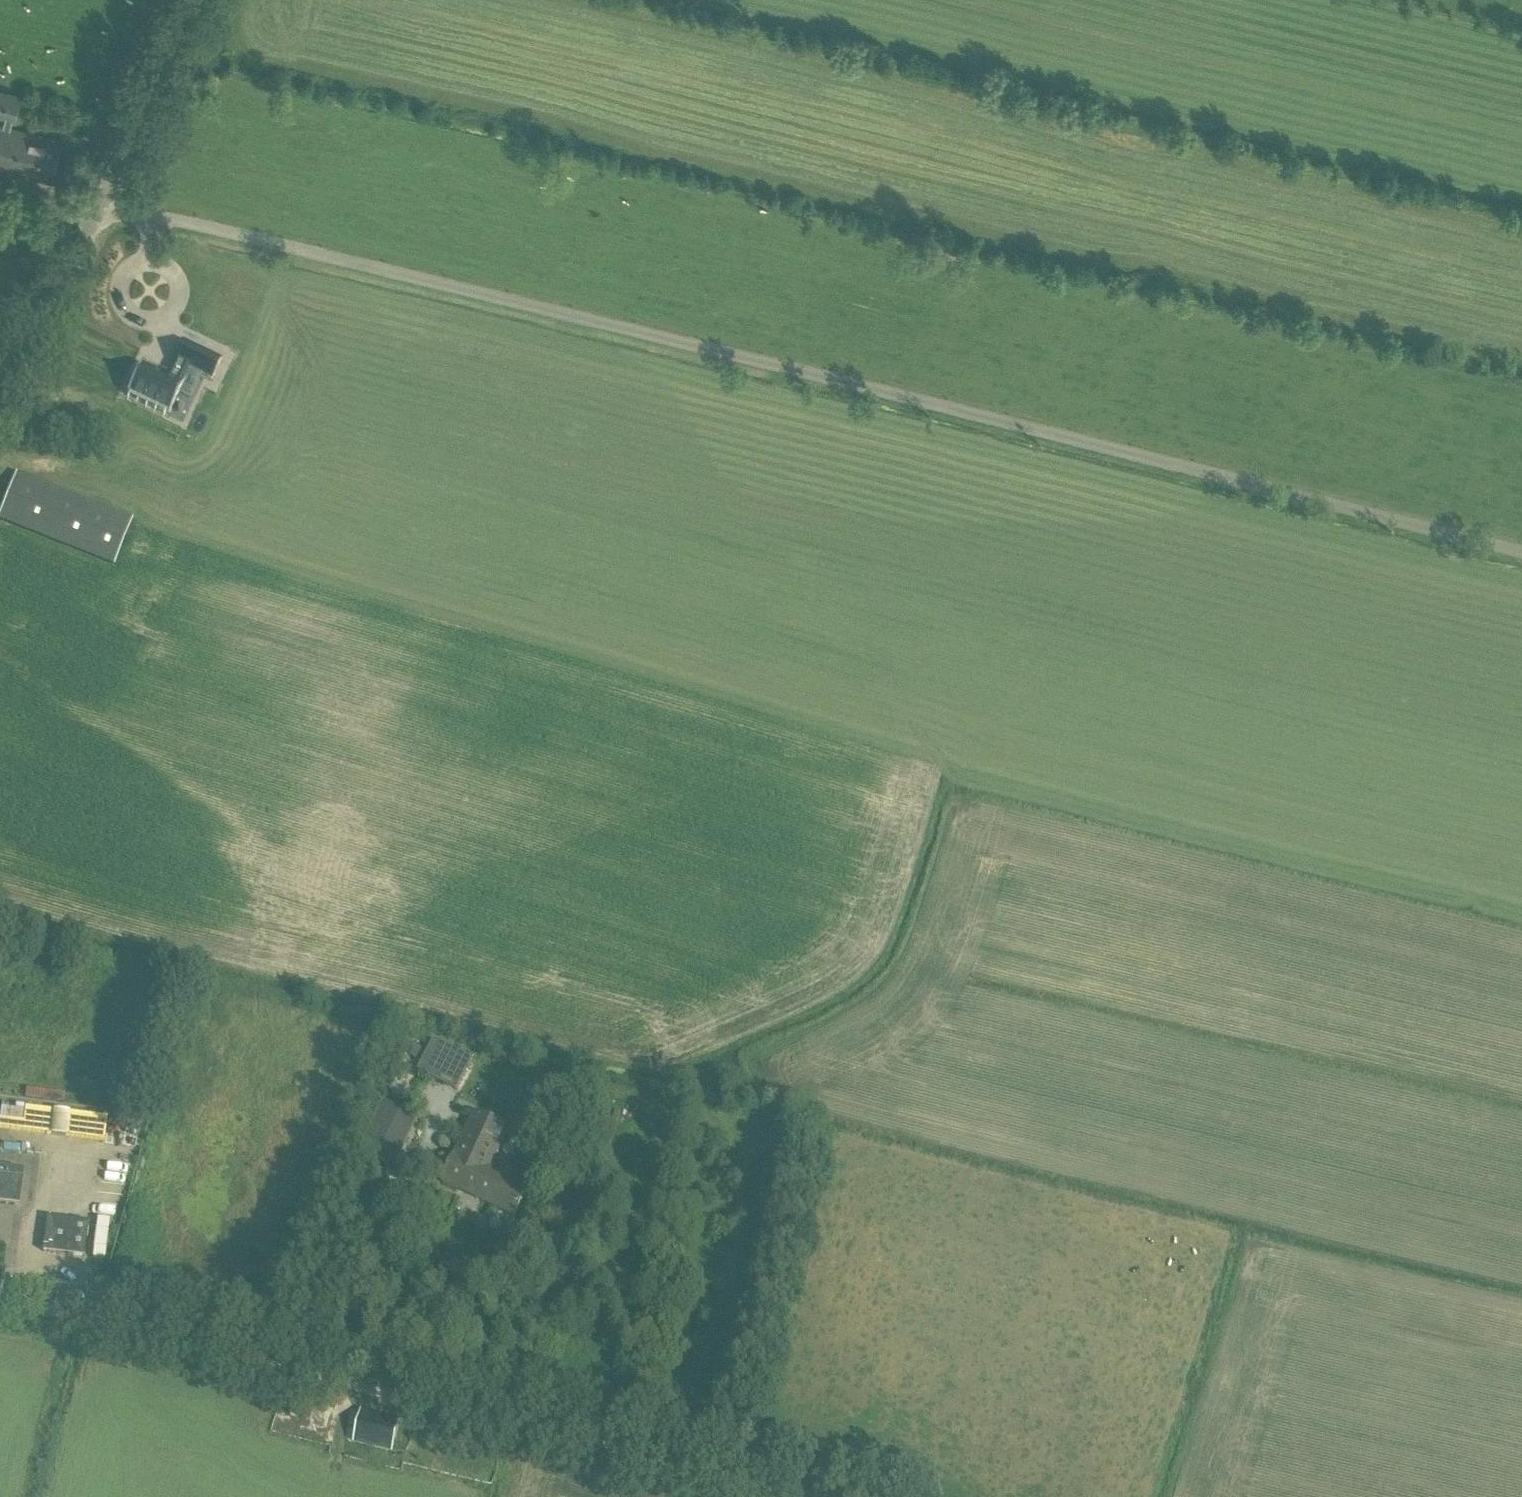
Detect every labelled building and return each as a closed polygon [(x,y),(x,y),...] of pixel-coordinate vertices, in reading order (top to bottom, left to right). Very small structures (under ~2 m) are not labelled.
[(0,90),(0,116),(6,118),(4,125),(3,125),(0,134),(0,167),(50,181),(62,142),(11,127),(13,120),(14,120),(21,96),(0,90)] [(140,365),(127,393),(169,413),(178,394),(185,381),(183,380),(188,369),(202,376),(211,380),(221,360),(181,340),(171,361),(173,362),(167,374),(156,368),(154,372),(140,365)] [(131,518),(19,473),(1,520),(112,564),(131,518)] [(471,1061),(434,1041),(419,1069),(456,1089),(471,1061)] [(412,1044),(407,1053),(416,1057),(421,1049),(412,1044)] [(384,1101),(361,1150),(378,1158),(386,1140),(402,1148),(417,1116),(384,1101)] [(508,1129),(474,1113),(442,1181),(457,1189),(460,1184),(477,1192),(475,1197),(514,1216),(528,1187),(503,1175),(507,1165),(494,1159),(508,1129)] [(18,1205),(22,1169),(0,1167),(0,1203),(18,1205)] [(88,1221),(47,1216),(43,1251),(84,1256),(88,1221)] [(399,1419),(364,1410),(360,1410),(353,1442),(392,1451),(399,1419)]
